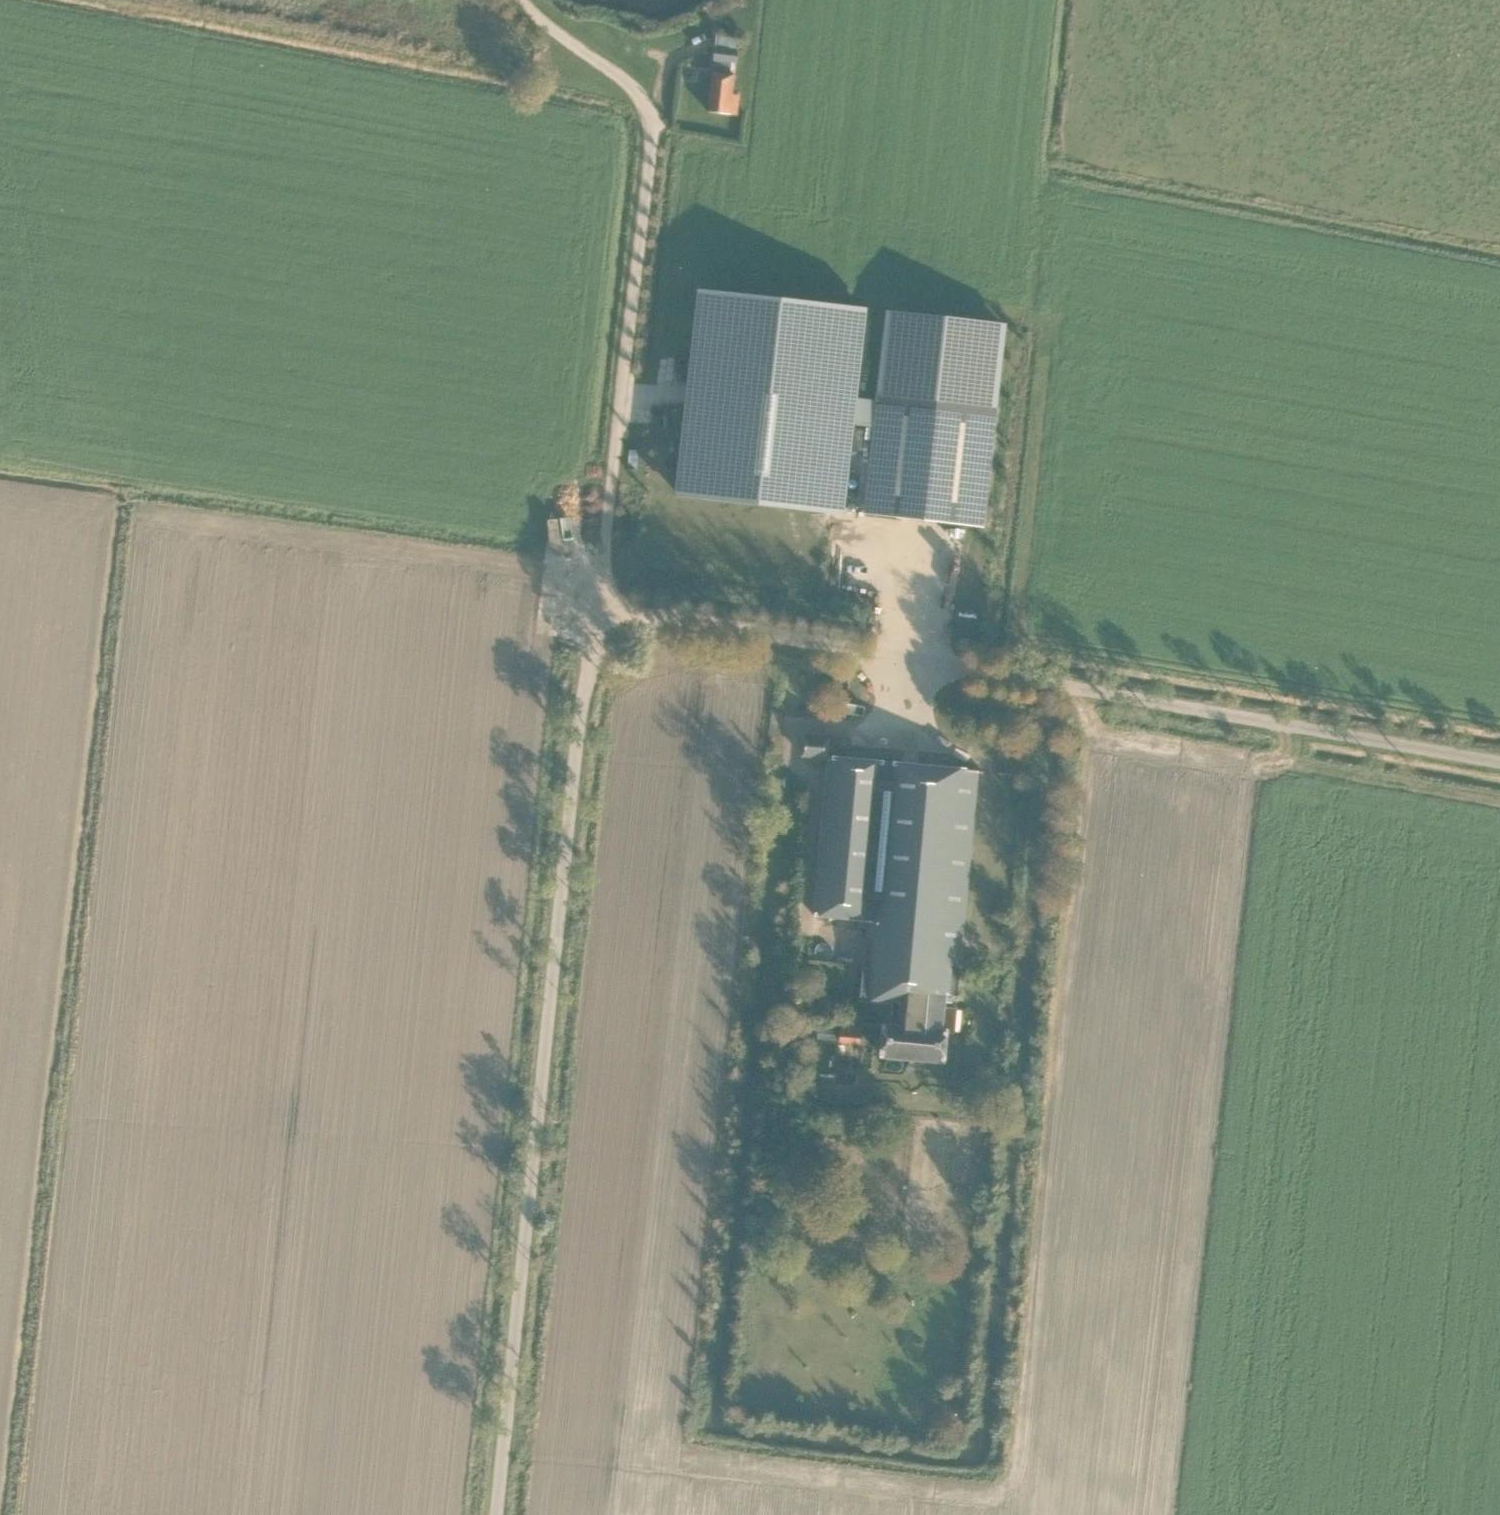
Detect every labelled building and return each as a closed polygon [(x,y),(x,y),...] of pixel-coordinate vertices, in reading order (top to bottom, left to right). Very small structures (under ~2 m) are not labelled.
[(732,92),(733,75),(734,71),(731,71),(732,62),(736,63),(738,36),(717,35),(716,48),(714,48),(710,111),(736,112),(737,93),(732,92)] [(874,426),(863,513),(986,526),(1008,326),(886,312),(876,400),(857,398),(866,311),(698,291),(676,491),(844,509),(854,424),(874,426)] [(951,529),(951,533),(929,532),(928,568),(967,569),(968,529),(951,529)] [(829,755),(830,740),(807,738),(806,754),(829,755)] [(951,962),(959,963),(974,766),(829,755),(816,917),(870,922),(868,948),(866,960),(863,1001),(893,1003),(891,1023),(886,1023),(883,1059),(945,1064),(948,1032),(956,1033),(958,1005),(948,1004),(948,1002),(953,1002),(953,994),(959,995),(961,965),(951,964),(951,962)]
